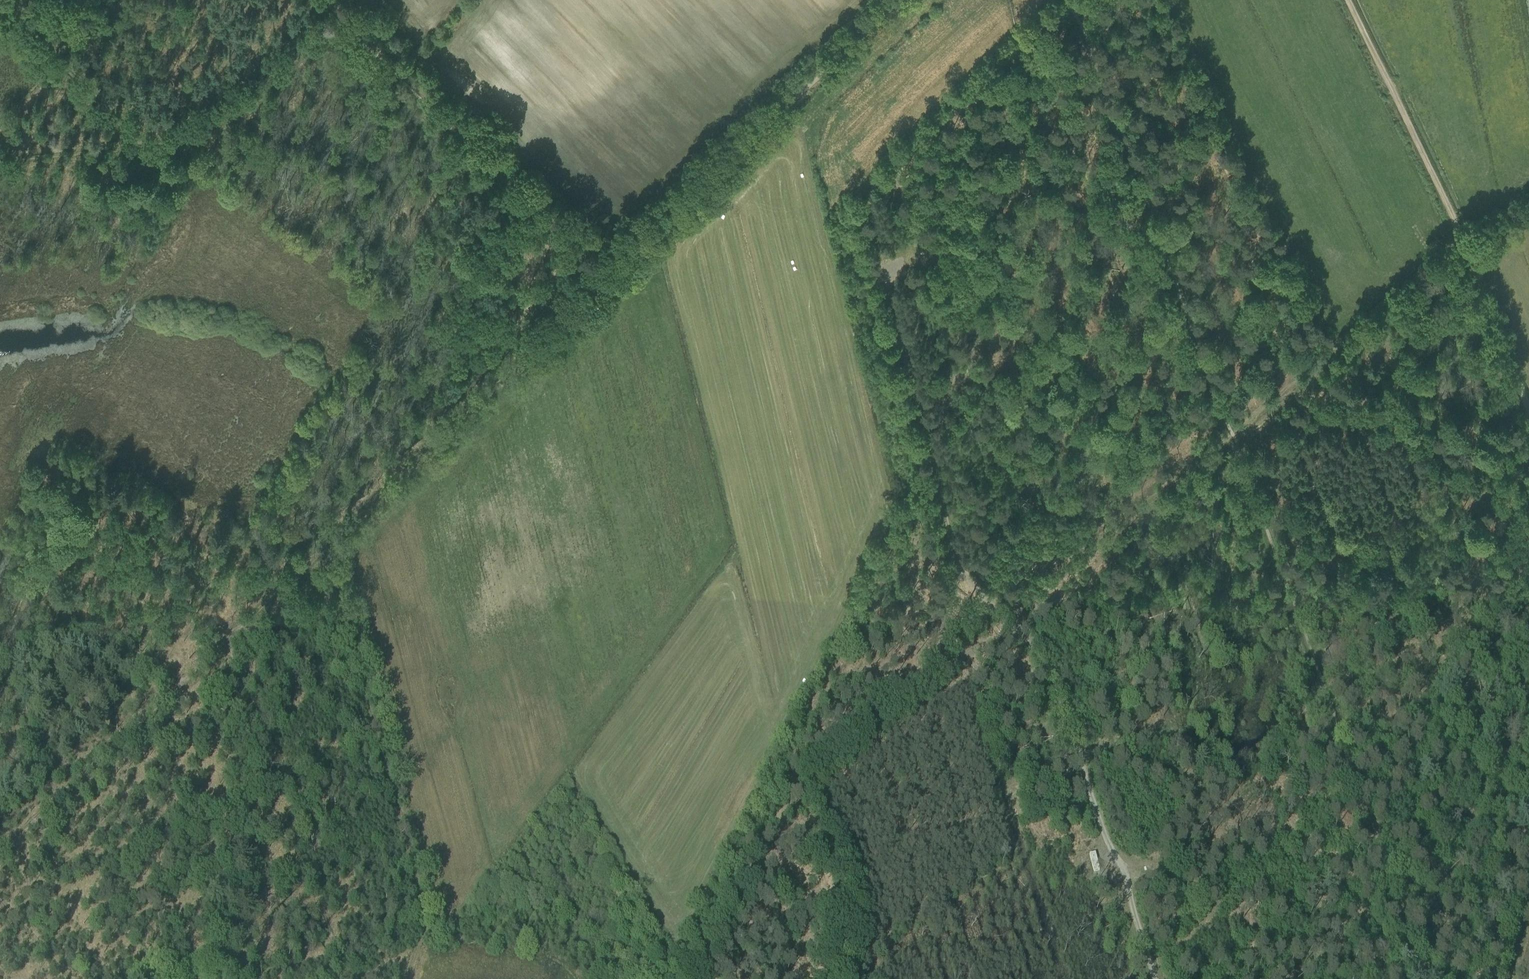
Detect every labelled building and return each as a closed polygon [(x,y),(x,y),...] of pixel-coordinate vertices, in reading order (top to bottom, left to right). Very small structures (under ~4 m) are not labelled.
[(1093,853),(1087,854),(1093,872),(1099,870),(1093,853)]
